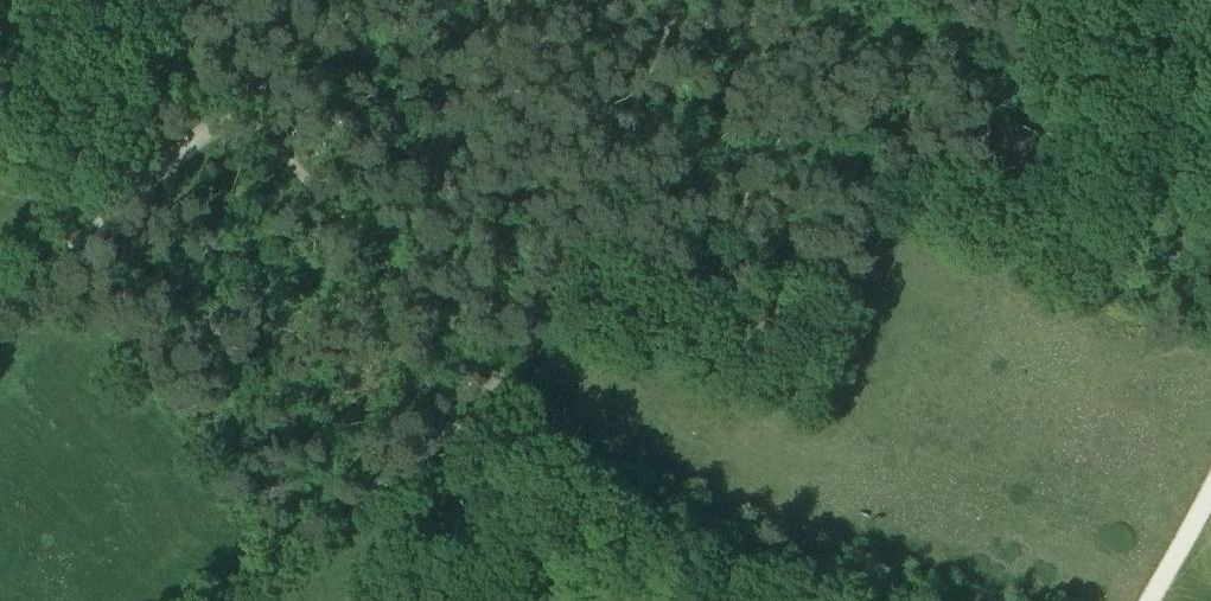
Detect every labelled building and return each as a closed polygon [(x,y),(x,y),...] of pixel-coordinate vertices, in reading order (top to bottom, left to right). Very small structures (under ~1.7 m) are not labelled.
[(1017,186),(1039,134),(1008,121),(986,173),(1017,186)] [(1094,150),(1091,136),(1081,138),(1083,152),(1094,150)]
